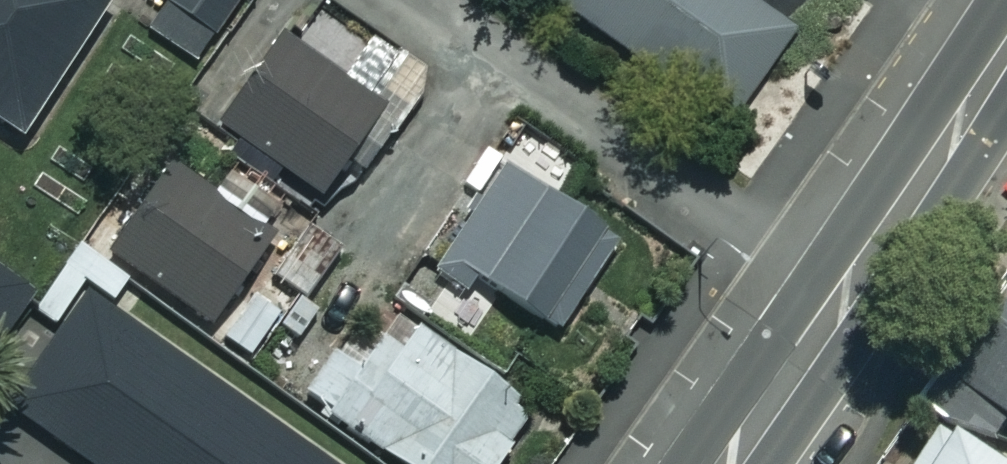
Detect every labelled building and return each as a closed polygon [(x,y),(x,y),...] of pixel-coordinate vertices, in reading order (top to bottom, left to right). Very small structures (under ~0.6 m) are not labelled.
[(26,138),(108,0),(0,0),(0,122),(26,138)] [(170,5),(152,30),(197,62),(242,0),(164,0),(170,5)] [(730,121),(792,27),(753,0),(556,0),(730,121)] [(383,100),(282,28),(275,37),(250,19),(209,76),(234,94),(215,120),(316,193),(383,100)] [(469,292),(478,278),(552,325),(611,232),(558,199),(566,186),(503,146),(428,266),(469,292)] [(268,237),(170,166),(110,250),(208,320),(268,237)] [(117,316),(133,294),(76,253),(36,309),(62,328),(8,404),(92,463),(323,463),(117,316)] [(395,315),(357,369),(330,351),(301,393),(404,463),(493,463),(531,409),(395,315)] [(964,383),(1006,413),(1006,321),(964,383)] [(938,423),(911,463),(1001,463),(938,423)]
